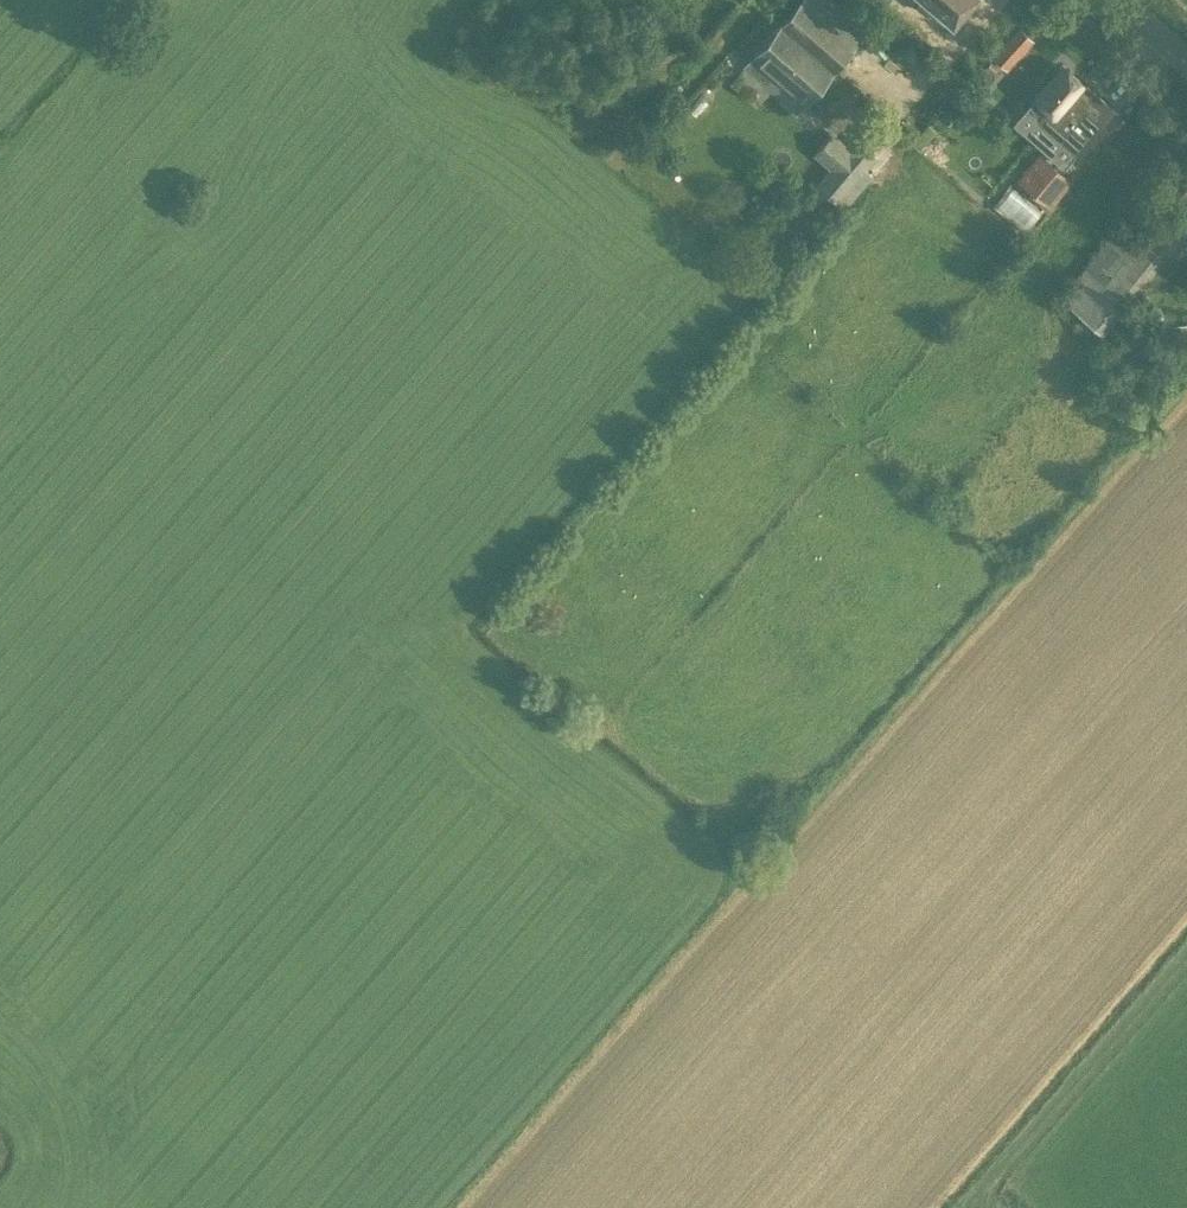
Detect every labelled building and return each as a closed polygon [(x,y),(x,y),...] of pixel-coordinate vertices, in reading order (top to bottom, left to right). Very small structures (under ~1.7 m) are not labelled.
[(821,0),(801,0),(782,22),(834,67),(862,36),(821,0)] [(970,0),(927,0),(952,21),(970,0)] [(782,22),(754,54),(804,100),(834,67),(782,22)] [(1007,70),(1035,39),(1019,24),(991,55),(1007,70)] [(1113,107),(1084,82),(1065,65),(1028,108),(1039,118),(1046,110),(1053,116),(1050,120),(1051,120),(1043,130),(1051,137),(1058,127),(1065,133),(1086,110),(1100,122),(1113,107)] [(850,142),(868,126),(840,95),(822,111),(850,142)] [(1070,178),(1055,166),(1040,154),(1019,180),(1034,192),(1049,205),(1070,178)] [(1186,206),(1186,175),(1172,193),(1186,206)] [(1023,236),(1037,220),(1006,194),(992,210),(1023,236)] [(1186,250),(1186,211),(1179,204),(1163,223),(1153,215),(1122,251),(1110,241),(1062,297),(1102,332),(1151,275),(1159,282),(1186,250)]
